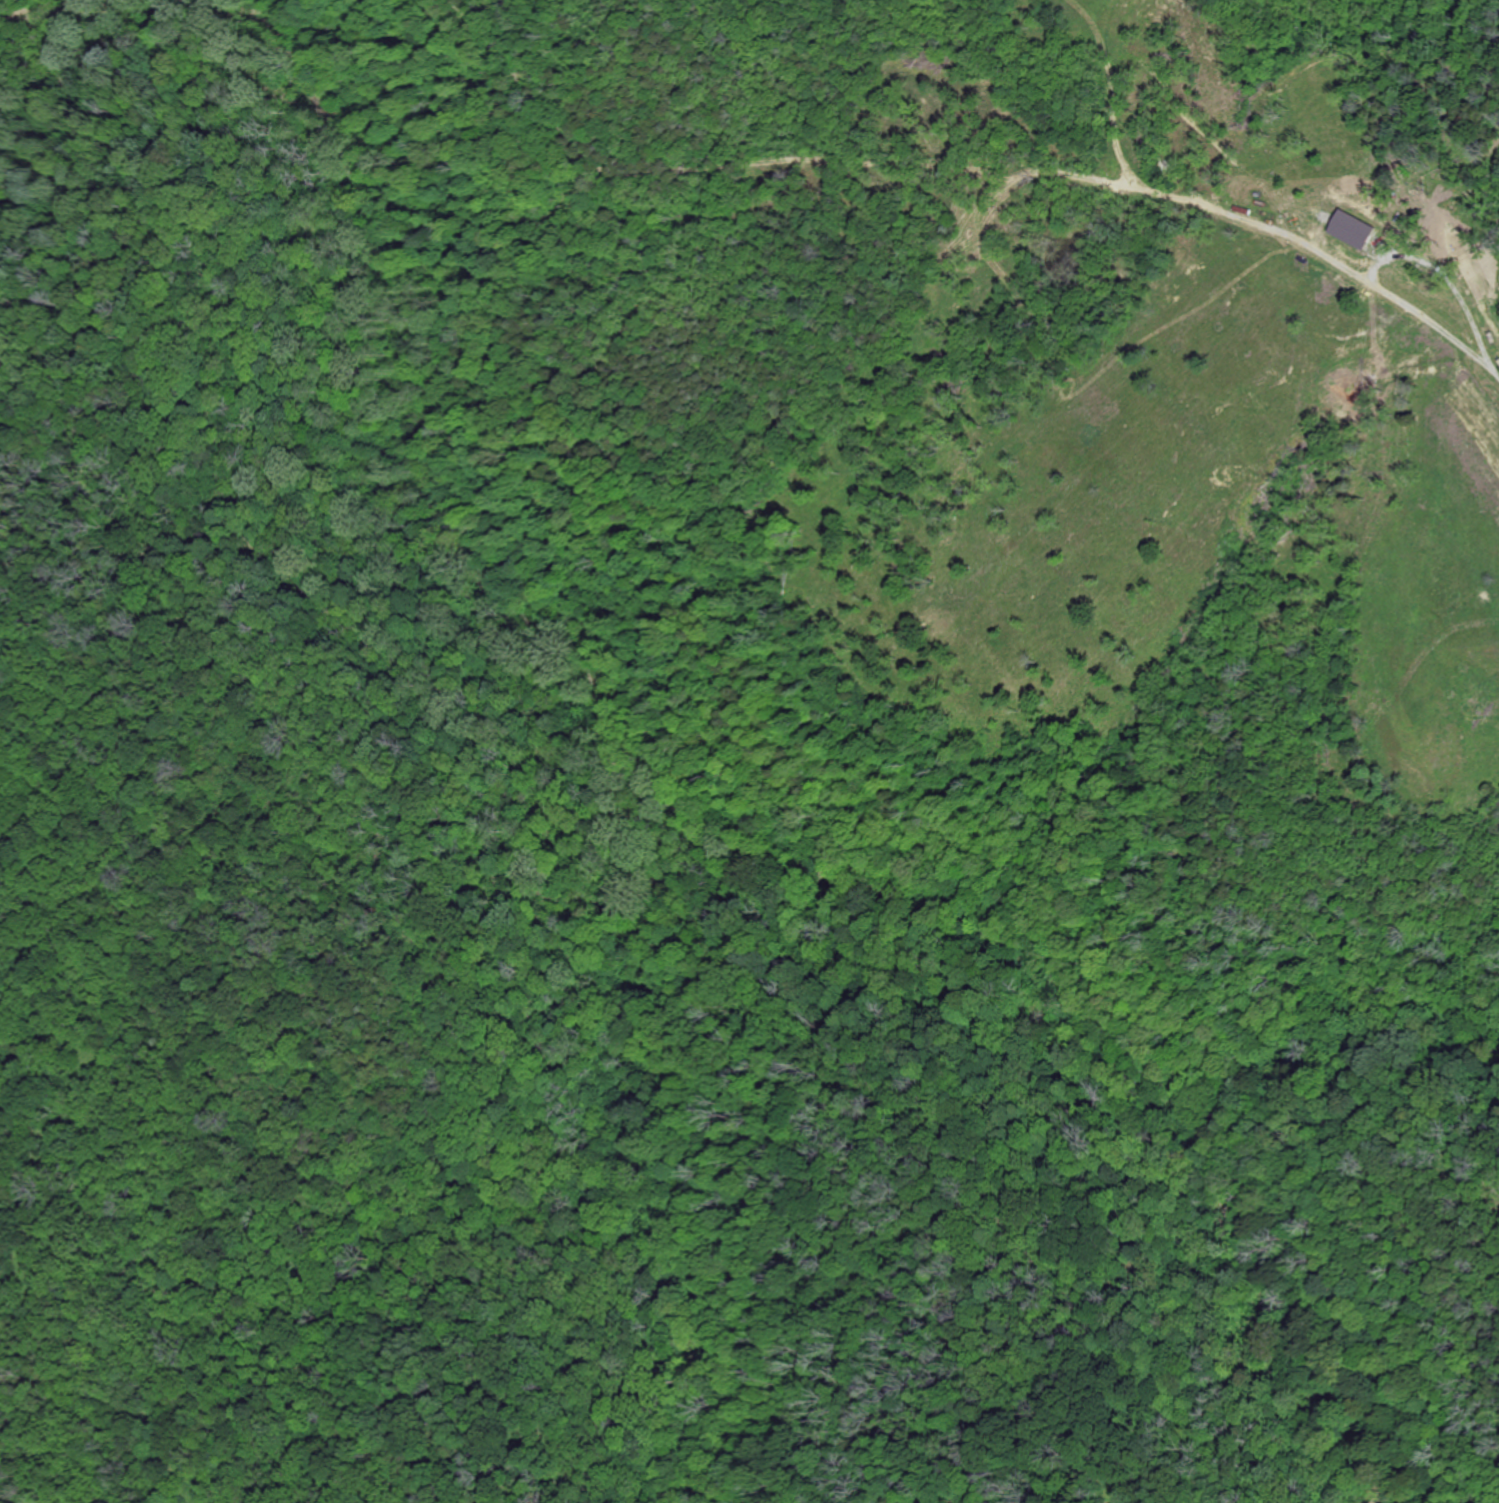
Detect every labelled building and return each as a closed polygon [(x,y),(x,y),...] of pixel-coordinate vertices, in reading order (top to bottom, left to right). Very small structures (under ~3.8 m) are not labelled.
[(1362,249),(1374,226),(1338,208),(1326,231),(1362,249)]
